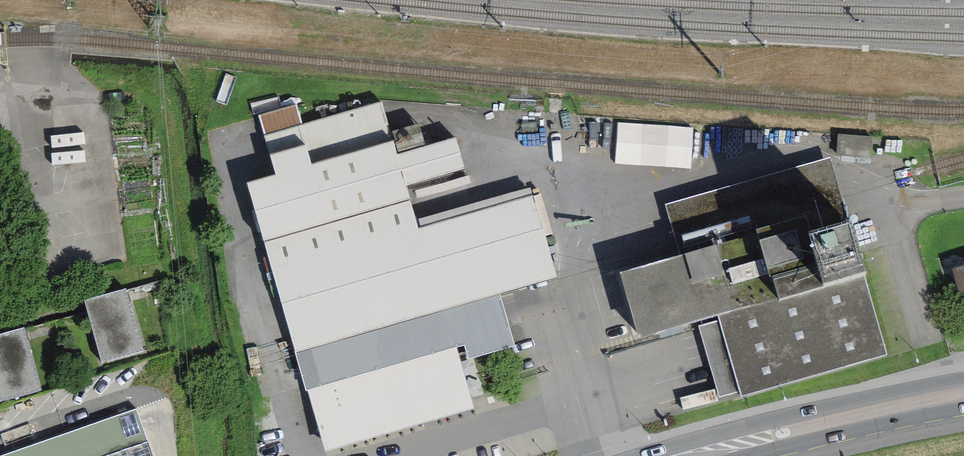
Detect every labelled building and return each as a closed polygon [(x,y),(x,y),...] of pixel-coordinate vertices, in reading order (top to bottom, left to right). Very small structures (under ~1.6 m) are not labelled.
[(302,123),(265,134),(276,172),(247,179),(297,354),(557,280),(545,234),(534,194),(418,227),(416,218),(406,183),(397,152),(382,101),(302,123)] [(259,115),(265,134),(302,123),(297,104),(259,115)] [(619,165),(695,166),(695,125),(620,124),(619,165)] [(456,135),(397,152),(406,183),(465,166),(456,135)] [(665,203),(679,251),(805,214),(844,202),(830,156),(665,203)] [(418,227),(534,194),(531,185),(416,218),(418,227)] [(541,192),(534,194),(545,234),(552,232),(541,192)] [(741,390),(742,397),(888,354),(865,275),(844,202),(805,214),(679,251),(616,270),(635,336),(718,311),(720,319),(741,390)] [(952,266),(963,308),(963,263),(952,266)] [(125,288),(86,299),(103,360),(142,349),(125,288)] [(741,390),(720,319),(699,325),(719,397),(741,390)] [(0,333),(0,394),(1,398),(41,387),(24,327),(0,333)] [(309,388),(326,446),(428,417),(472,404),(456,346),(309,388)] [(145,439),(135,410),(0,455),(94,455),(145,439)]
